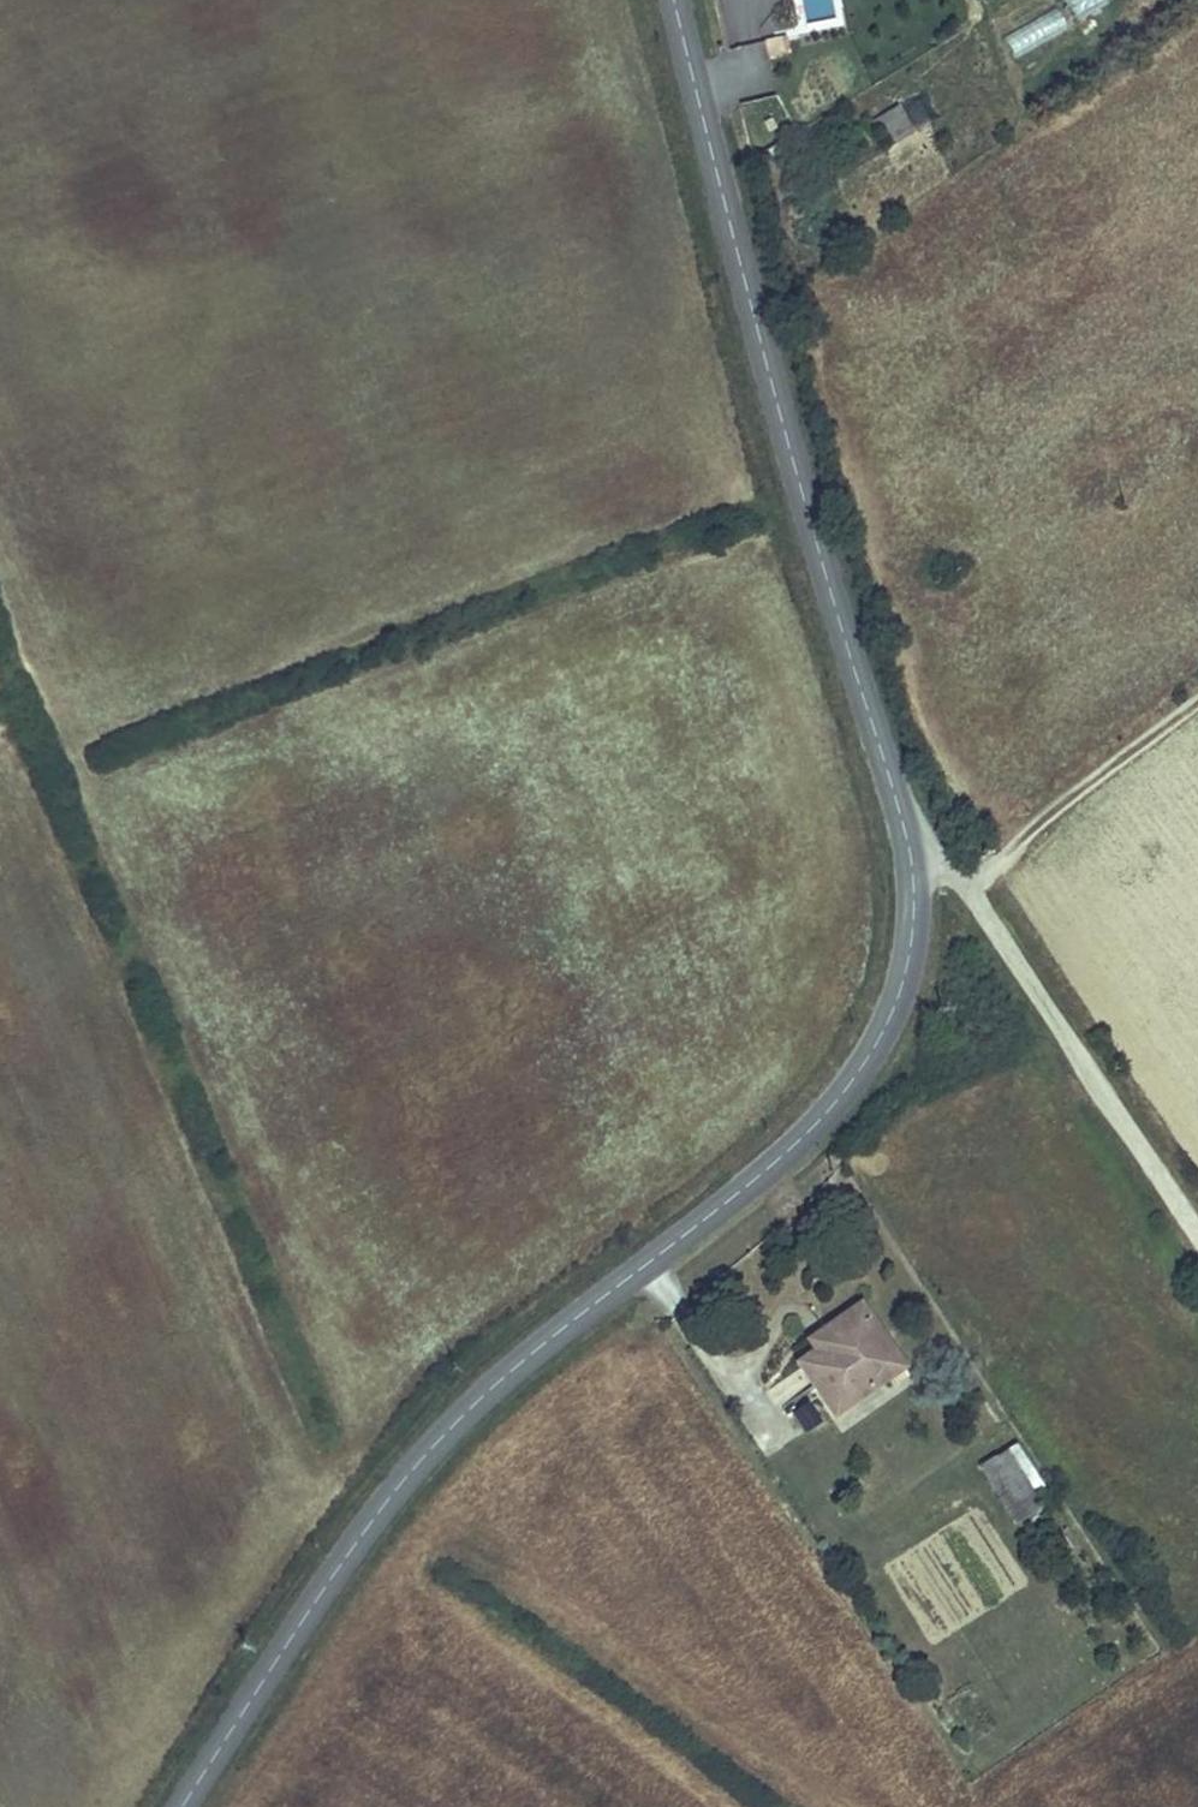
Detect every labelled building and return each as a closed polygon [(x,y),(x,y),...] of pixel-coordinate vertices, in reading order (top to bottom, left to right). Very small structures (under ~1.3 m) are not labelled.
[(1108,0),(1064,0),(1075,19),(1108,0)] [(900,106),(877,120),(893,146),(916,132),(900,106)] [(828,1335),(794,1357),(827,1408),(889,1367),(859,1320),(866,1315),(858,1302),(823,1325),(828,1335)] [(1012,1443),(979,1467),(1018,1522),(1051,1498),(1012,1443)]
